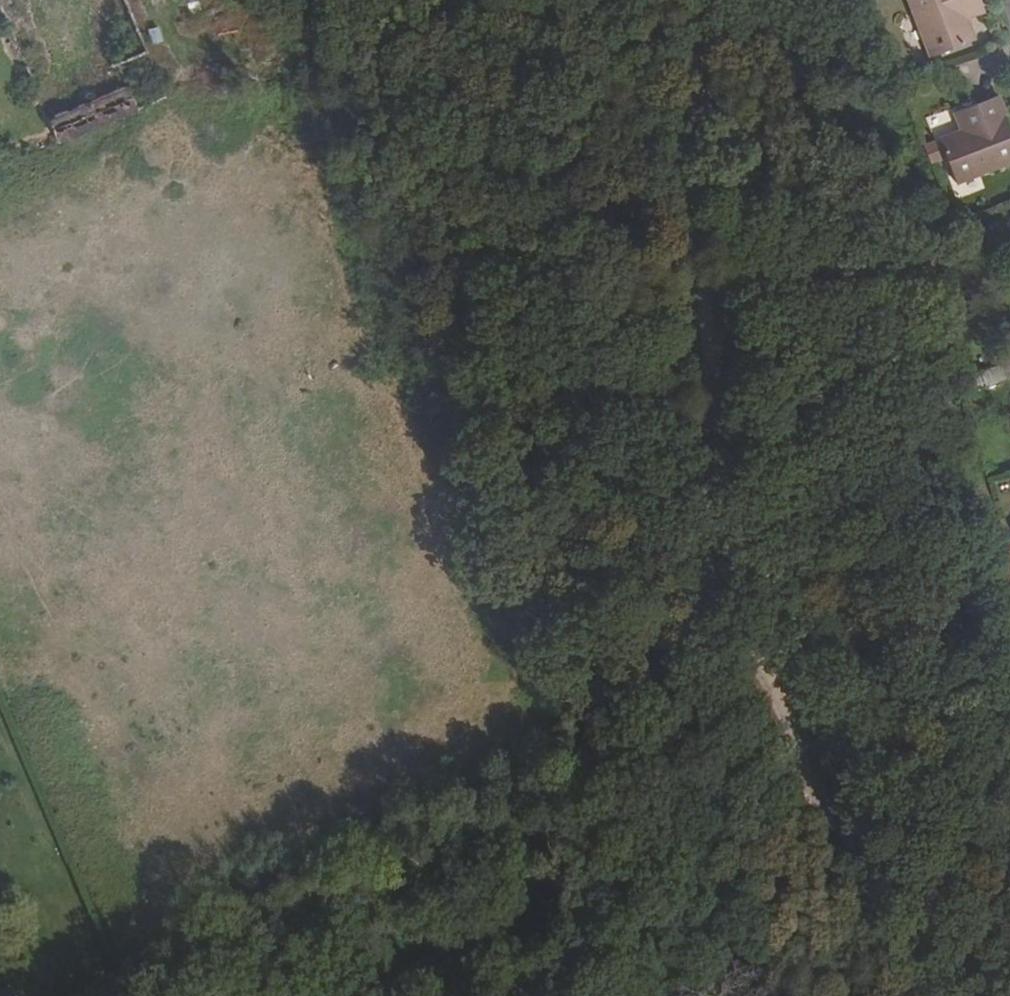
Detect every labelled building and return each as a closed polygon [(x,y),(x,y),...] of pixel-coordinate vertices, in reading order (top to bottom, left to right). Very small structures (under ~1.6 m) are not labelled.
[(168,97),(126,0),(92,0),(84,3),(112,65),(118,63),(127,86),(46,120),(55,141),(168,97)] [(985,6),(983,0),(911,0),(935,63),(977,45),(969,24),(965,14),(985,6)] [(965,14),(969,24),(989,17),(985,6),(965,14)] [(964,138),(942,146),(959,188),(1009,168),(1009,126),(1000,102),(967,115),(974,134),(964,138)] [(974,134),(967,115),(957,119),(964,138),(974,134)]
